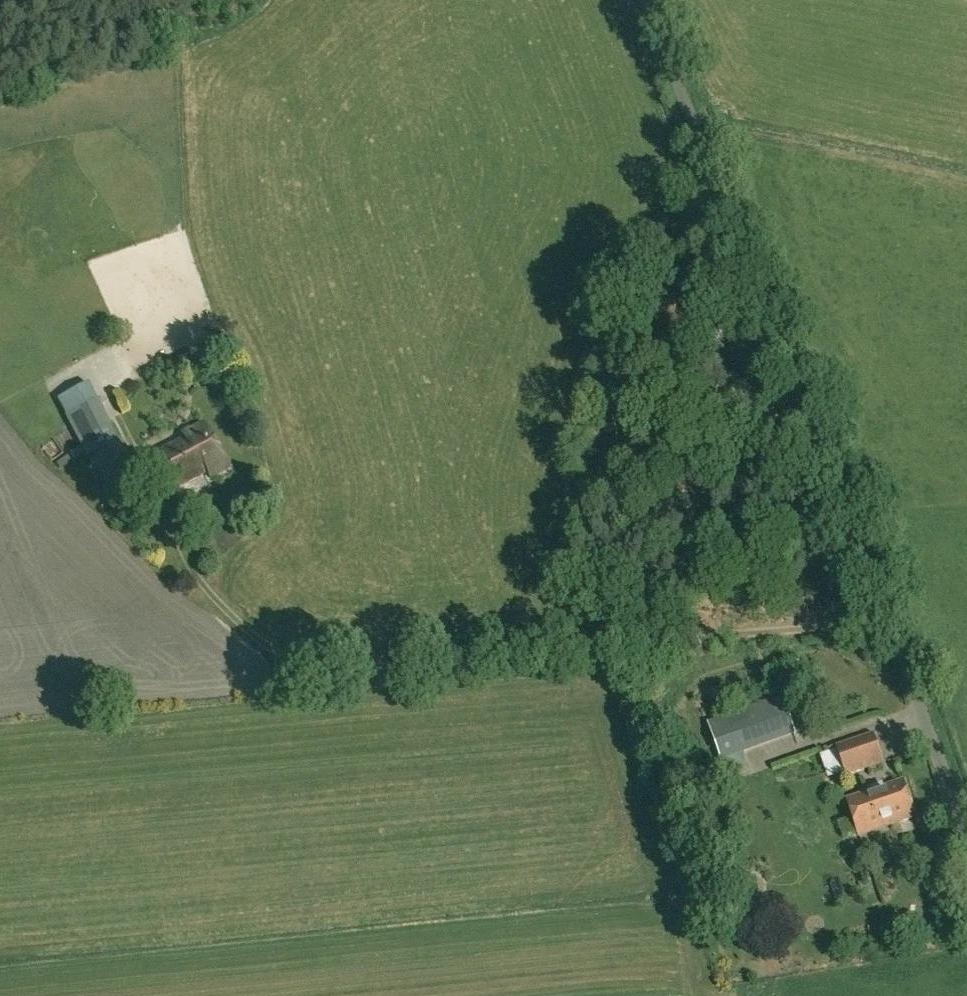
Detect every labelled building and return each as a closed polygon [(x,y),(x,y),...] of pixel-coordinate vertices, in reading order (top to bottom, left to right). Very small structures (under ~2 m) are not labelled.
[(130,379),(141,374),(135,361),(125,366),(130,379)] [(59,400),(67,414),(87,455),(95,452),(98,459),(87,464),(97,475),(105,488),(136,473),(89,384),(59,400)] [(210,479),(227,470),(204,423),(182,434),(184,439),(155,453),(174,490),(207,473),(210,479)] [(745,753),(796,735),(783,697),(709,723),(723,761),(723,760),(727,773),(749,765),(745,753)] [(848,776),(884,763),(874,735),(838,747),(848,776)] [(848,801),(860,835),(916,816),(904,781),(848,801)]
